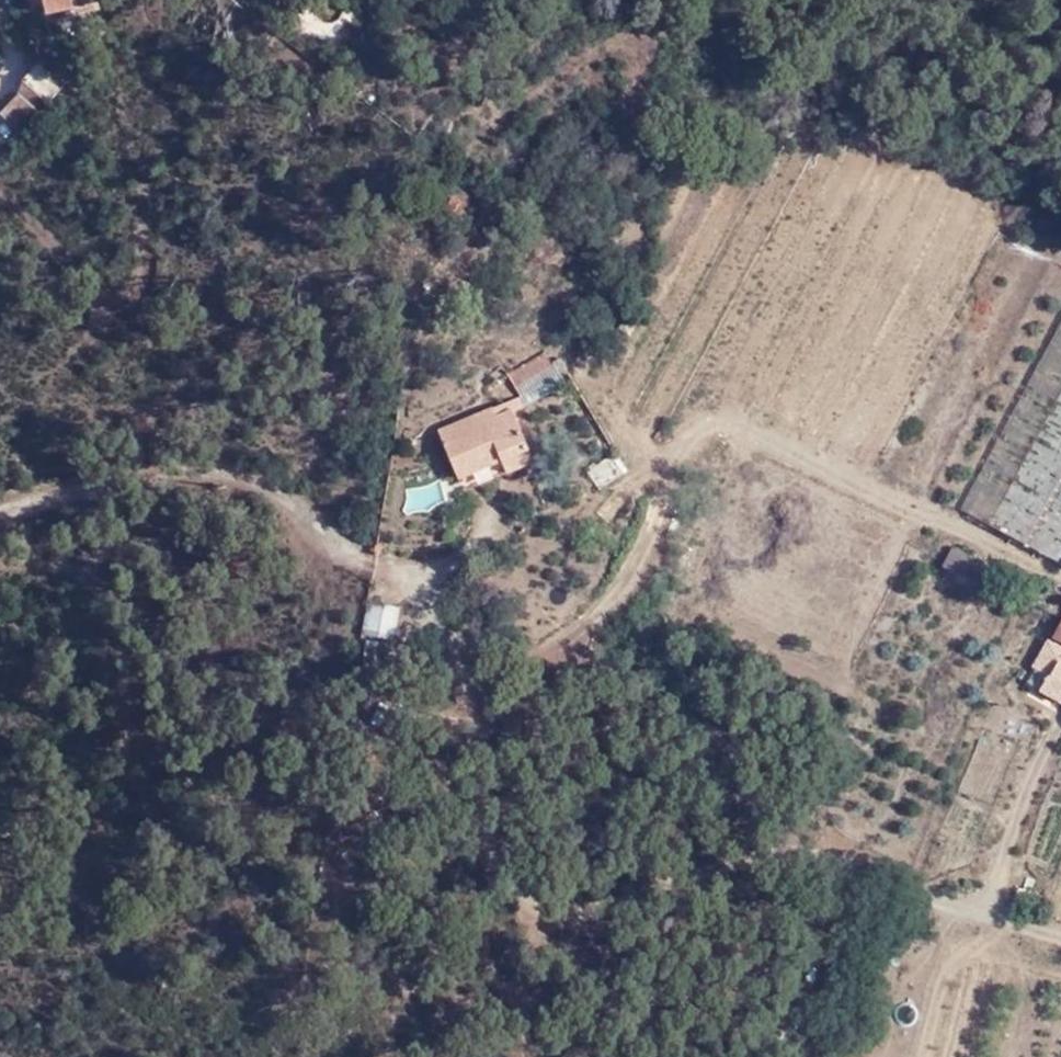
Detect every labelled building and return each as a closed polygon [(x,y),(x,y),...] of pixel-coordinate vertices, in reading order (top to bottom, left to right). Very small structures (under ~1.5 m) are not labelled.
[(26,18),(62,4),(65,10),(79,6),(77,0),(19,0),(26,18)] [(44,82),(20,62),(1,84),(25,104),(44,82)] [(1,84),(0,85),(0,104),(15,117),(25,104),(1,84)] [(967,501),(1060,553),(1060,332),(967,501)] [(549,352),(510,370),(525,402),(564,384),(549,352)] [(499,422),(495,411),(493,404),(440,426),(448,442),(499,422)] [(514,405),(495,411),(499,422),(448,442),(460,474),(503,455),(507,471),(535,459),(514,405)] [(599,490),(628,471),(615,451),(586,470),(599,490)] [(945,565),(967,574),(975,554),(953,545),(945,565)] [(1050,632),(1060,638),(1060,611),(1050,632)]
